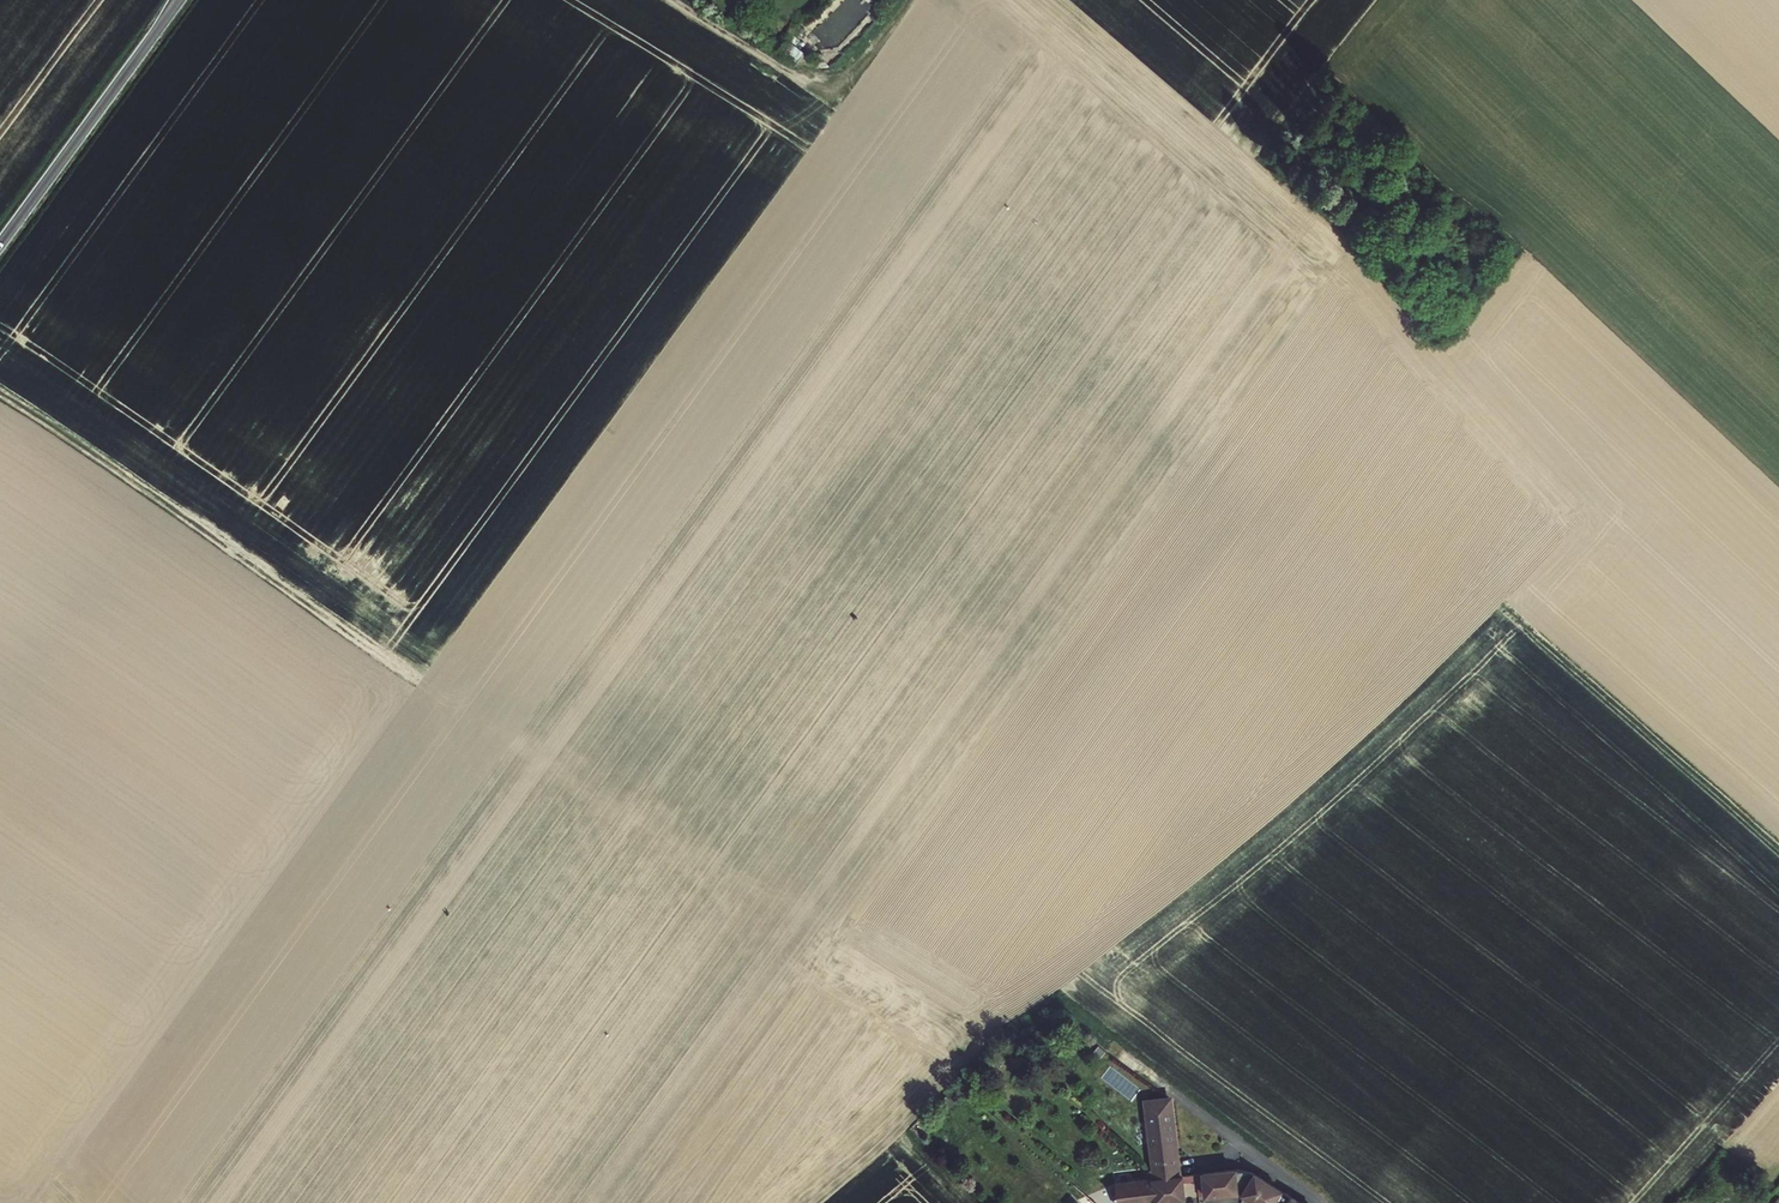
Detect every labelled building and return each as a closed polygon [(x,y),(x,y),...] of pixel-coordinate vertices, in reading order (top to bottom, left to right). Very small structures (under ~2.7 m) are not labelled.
[(1130,1068),(1114,1081),(1128,1097),(1137,1089),(1136,1087),(1142,1081),(1130,1068)] [(1117,1202),(1159,1202),(1186,1200),(1183,1174),(1178,1175),(1169,1095),(1146,1097),(1155,1177),(1115,1182),(1117,1202)] [(1206,1197),(1245,1193),(1259,1202),(1304,1202),(1262,1173),(1251,1165),(1203,1172),(1206,1197)]
